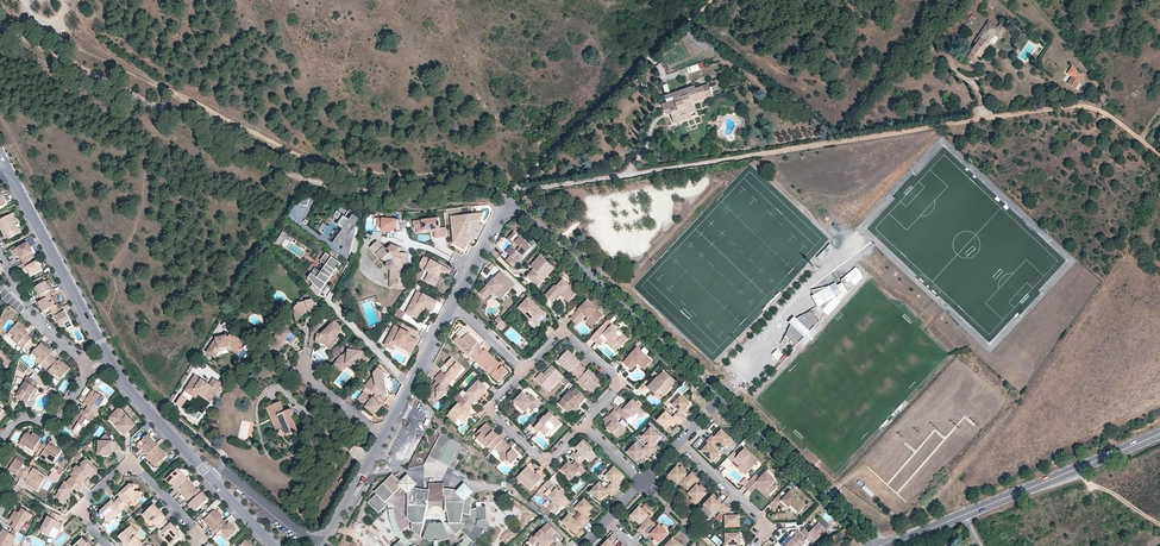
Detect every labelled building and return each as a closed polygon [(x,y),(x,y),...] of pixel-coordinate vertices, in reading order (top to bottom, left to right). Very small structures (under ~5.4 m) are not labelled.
[(977,38),(980,40),(988,29),(989,26),(996,31),(998,28),(989,22),(977,38)] [(988,29),(995,34),(996,33),(1001,36),(1007,28),(1001,24),(998,28),(996,31),(989,26),(988,29)] [(979,60),(989,44),(988,44),(986,42),(990,35),(993,37),(995,34),(988,29),(980,40),(977,43),(975,47),(966,60),(973,65),(978,59),(979,60)] [(927,56),(934,50),(927,43),(921,49),(927,56)] [(691,73),(700,70),(698,64),(689,67),(691,73)] [(1068,73),(1073,77),(1077,71),(1078,71),(1072,67),(1068,73)] [(1073,77),(1068,83),(1075,89),(1084,76),(1081,74),(1077,71),(1073,77)] [(687,114),(695,111),(692,103),(706,98),(702,86),(695,89),(694,86),(667,95),(665,96),(667,102),(662,104),(665,111),(666,111),(669,110),(671,113),(673,119),(680,117),(681,118),(683,117),(688,115),(687,114)] [(687,114),(688,115),(683,117),(681,118),(680,117),(673,119),(674,123),(685,119),(697,116),(695,111),(687,114)] [(337,214),(343,218),(348,210),(342,207),(337,214)] [(455,233),(453,233),(454,243),(465,249),(471,236),(468,234),(468,228),(470,228),(470,220),(480,219),(484,211),(450,215),(452,231),(455,231),(455,233)] [(2,225),(3,228),(2,229),(5,234),(7,233),(9,238),(20,232),(19,229),(17,228),(14,222),(15,221),(11,213),(0,219),(0,225),(2,225)] [(353,235),(350,238),(347,235),(359,218),(353,214),(342,231),(333,243),(339,247),(341,245),(344,247),(342,249),(350,255),(351,252),(356,255),(360,240),(353,235)] [(434,236),(441,235),(439,226),(438,216),(413,219),(413,225),(417,225),(417,226),(423,225),(423,229),(428,228),(433,228),(434,230),(434,236)] [(402,230),(400,219),(377,218),(377,225),(382,226),(382,229),(392,230),(392,229),(395,229),(397,229),(397,231),(402,230)] [(468,234),(471,236),(480,219),(470,220),(470,228),(468,228),(468,234)] [(330,240),(333,243),(342,231),(338,228),(330,240)] [(289,235),(283,231),(275,243),(281,247),(289,235)] [(515,242),(520,246),(517,250),(514,248),(509,253),(511,255),(517,261),(531,247),(515,231),(508,238),(513,243),(515,242)] [(387,268),(389,270),(391,270),(390,279),(398,279),(398,284),(406,284),(406,273),(401,273),(401,269),(403,268),(403,262),(401,262),(400,257),(401,253),(399,253),(399,248),(392,244),(387,249),(390,252),(389,253),(377,241),(370,247),(382,260),(384,260),(387,263),(387,264),(387,266),(387,268)] [(34,257),(32,252),(32,251),(27,242),(17,247),(22,256),(20,257),(23,263),(29,259),(34,257)] [(326,265),(327,266),(322,273),(321,272),(315,268),(308,279),(314,283),(310,288),(318,296),(321,291),(326,284),(328,285),(331,279),(330,278),(332,274),(335,271),(340,263),(325,253),(320,261),(326,265)] [(513,266),(517,261),(511,255),(506,259),(513,266)] [(540,255),(530,265),(533,268),(526,275),(537,285),(548,273),(545,269),(550,264),(540,255)] [(434,261),(427,257),(426,258),(424,256),(420,264),(420,268),(429,272),(425,281),(431,285),(436,276),(438,277),(441,272),(448,275),(451,270),(437,262),(436,263),(434,262),(434,261)] [(36,261),(31,264),(29,259),(23,263),(22,263),(24,268),(26,267),(28,270),(30,275),(41,270),(36,261)] [(553,267),(550,264),(545,269),(548,273),(553,267)] [(855,284),(864,275),(855,265),(841,279),(845,283),(850,279),(855,284)] [(492,291),(493,292),(496,290),(502,296),(510,287),(504,281),(507,278),(499,271),(490,280),(491,281),(487,286),(490,289),(492,291)] [(436,276),(431,285),(435,287),(440,278),(438,277),(436,276)] [(507,278),(504,281),(510,287),(513,284),(507,278)] [(324,293),(331,279),(328,285),(326,284),(321,291),(324,293)] [(406,284),(398,284),(398,279),(390,279),(390,287),(406,288),(406,284)] [(568,285),(562,279),(556,285),(554,284),(545,293),(551,300),(559,292),(561,290),(570,299),(577,291),(570,284),(568,285)] [(840,293),(834,282),(827,286),(810,290),(815,298),(817,297),(819,300),(817,301),(821,309),(834,297),(840,293)] [(37,288),(44,301),(48,299),(51,297),(54,296),(46,283),(37,288)] [(479,292),(483,297),(490,289),(487,286),(486,285),(479,292)] [(37,288),(35,289),(42,302),(44,301),(37,288)] [(492,291),(490,289),(483,297),(485,298),(492,291)] [(496,290),(493,292),(500,298),(502,296),(496,290)] [(561,290),(559,292),(568,301),(570,299),(561,290)] [(438,301),(418,291),(406,313),(412,316),(414,312),(420,315),(423,309),(424,306),(426,307),(433,311),(438,301)] [(313,299),(308,294),(304,294),(298,303),(313,299)] [(537,305),(536,307),(533,304),(534,302),(527,296),(518,306),(536,323),(546,313),(537,305)] [(47,312),(46,309),(48,308),(49,311),(50,310),(52,314),(61,310),(58,305),(56,307),(54,302),(51,304),(48,299),(44,301),(42,302),(39,304),(44,313),(47,312)] [(320,307),(313,299),(298,303),(298,305),(297,305),(294,309),(295,313),(301,312),(300,310),(302,310),(303,311),(304,311),(305,311),(306,311),(306,310),(307,310),(308,309),(308,308),(310,308),(313,311),(312,312),(313,314),(320,307)] [(586,314),(587,313),(589,315),(588,316),(594,322),(603,314),(587,299),(579,307),(586,314)] [(321,308),(320,307),(313,314),(315,316),(321,308)] [(587,313),(586,314),(579,307),(576,310),(582,316),(592,325),(594,322),(588,316),(589,315),(587,313)] [(312,312),(313,311),(310,308),(308,308),(308,309),(307,310),(306,310),(306,311),(305,311),(304,311),(303,311),(302,310),(300,310),(301,312),(295,313),(297,323),(310,310),(312,312)] [(405,313),(399,309),(395,316),(402,319),(405,313)] [(74,327),(65,312),(63,313),(61,310),(52,314),(55,318),(56,318),(58,320),(60,319),(61,322),(59,323),(62,329),(66,326),(68,330),(74,327)] [(570,317),(576,322),(582,316),(576,310),(570,317)] [(818,321),(808,311),(794,319),(796,323),(794,325),(790,323),(784,335),(795,345),(818,321)] [(498,322),(495,325),(500,330),(506,323),(501,319),(498,322)] [(603,323),(608,328),(611,324),(612,323),(607,319),(603,323)] [(325,331),(326,333),(325,334),(322,334),(317,333),(316,341),(325,342),(327,344),(329,341),(333,345),(340,338),(337,336),(343,330),(334,321),(325,331)] [(18,323),(8,334),(14,338),(12,341),(23,351),(33,340),(28,336),(25,333),(26,332),(27,331),(18,323)] [(601,343),(605,339),(609,335),(611,337),(609,339),(619,348),(628,338),(623,333),(620,336),(615,332),(616,330),(611,324),(608,328),(603,323),(590,337),(595,341),(597,339),(601,343)] [(284,346),(283,346),(287,340),(289,342),(294,346),(299,339),(282,325),(278,329),(281,331),(274,339),(277,341),(272,347),(279,352),(284,346)] [(406,331),(395,325),(387,342),(393,345),(395,343),(396,341),(408,347),(407,349),(411,352),(418,340),(410,336),(410,335),(405,332),(406,331)] [(478,346),(480,345),(462,328),(456,334),(458,335),(453,340),(474,360),(474,359),(476,357),(482,350),(478,346)] [(616,330),(615,332),(620,336),(623,333),(618,328),(616,330)] [(212,354),(216,356),(219,352),(222,348),(227,347),(230,349),(233,352),(236,353),(243,342),(231,334),(229,337),(227,337),(227,336),(223,337),(217,338),(207,353),(211,356),(212,354)] [(609,335),(605,339),(616,350),(619,348),(609,339),(611,337),(609,335)] [(591,345),(595,341),(590,337),(586,341),(591,345)] [(408,347),(396,341),(395,343),(407,349),(408,347)] [(54,359),(51,356),(48,353),(50,352),(50,351),(41,342),(31,353),(36,358),(34,360),(45,369),(46,368),(54,359)] [(341,369),(344,364),(351,363),(357,368),(358,367),(362,370),(370,359),(363,353),(362,352),(363,351),(353,343),(346,352),(347,353),(347,354),(344,354),(342,355),(334,364),(341,369)] [(628,366),(634,359),(637,362),(639,360),(645,366),(651,359),(636,346),(623,361),(628,366)] [(782,354),(776,349),(771,354),(776,360),(782,354)] [(5,362),(2,365),(7,369),(12,362),(7,359),(8,357),(0,350),(0,359),(5,362)] [(482,367),(485,365),(492,372),(490,374),(498,381),(507,371),(500,365),(500,366),(497,363),(497,362),(488,353),(486,354),(482,350),(476,357),(480,361),(478,363),(482,367)] [(566,350),(557,360),(569,372),(569,371),(573,375),(581,367),(577,363),(578,361),(566,350)] [(447,361),(452,366),(451,368),(449,371),(451,373),(448,376),(446,373),(442,370),(438,374),(442,377),(448,384),(463,368),(451,356),(447,361)] [(45,369),(55,379),(57,377),(62,381),(72,370),(63,362),(62,363),(60,364),(58,362),(54,359),(46,368),(45,369)] [(637,362),(634,359),(628,366),(631,369),(637,362)] [(343,370),(346,367),(351,366),(359,373),(362,370),(358,367),(357,368),(351,363),(344,364),(341,369),(343,370)] [(490,374),(492,372),(485,365),(482,367),(490,374)] [(549,371),(544,375),(543,373),(541,371),(535,378),(548,390),(558,380),(556,378),(560,373),(551,365),(547,369),(549,371)] [(378,394),(381,390),(383,390),(383,391),(384,393),(385,392),(388,390),(385,376),(382,373),(385,371),(380,366),(374,374),(375,374),(367,383),(365,385),(376,394),(378,394)] [(576,381),(582,387),(586,383),(593,389),(600,381),(587,369),(586,370),(581,366),(581,367),(573,375),(578,379),(576,381)] [(661,375),(659,377),(658,376),(656,375),(646,386),(652,392),(656,388),(662,393),(672,382),(668,379),(670,377),(663,370),(659,374),(661,375)] [(211,399),(222,383),(213,377),(208,384),(208,385),(203,382),(204,380),(194,374),(184,389),(191,394),(195,388),(199,391),(211,399)] [(436,379),(438,381),(434,385),(431,385),(431,395),(437,395),(437,398),(440,398),(447,391),(445,388),(449,384),(448,384),(442,377),(438,374),(434,377),(436,379)] [(16,396),(21,399),(27,402),(30,397),(32,394),(33,395),(37,389),(33,387),(36,383),(26,376),(23,381),(24,382),(16,396)] [(486,388),(477,380),(466,392),(467,392),(462,397),(467,401),(471,404),(475,400),(486,388)] [(571,392),(569,391),(558,403),(567,411),(571,407),(574,410),(577,406),(576,405),(575,404),(578,400),(583,395),(575,387),(571,392)] [(195,397),(199,391),(195,388),(191,394),(195,397)] [(87,412),(92,416),(104,398),(93,391),(91,392),(83,403),(87,405),(84,410),(87,412)] [(376,394),(373,398),(372,399),(363,392),(358,399),(367,405),(370,408),(369,409),(374,414),(385,401),(377,395),(376,394)] [(528,398),(521,392),(513,401),(524,411),(532,403),(536,406),(539,402),(531,395),(528,398)] [(462,397),(458,393),(454,397),(458,401),(462,397)] [(688,401),(680,394),(672,404),(678,409),(674,413),(682,420),(685,416),(681,412),(682,411),(685,407),(683,405),(688,401)] [(187,398),(182,395),(176,404),(181,407),(187,398)] [(453,415),(457,419),(458,417),(462,422),(472,412),(469,409),(468,408),(466,409),(463,406),(464,405),(467,401),(462,397),(458,401),(449,411),(453,415)] [(630,404),(628,405),(627,404),(625,406),(622,403),(616,409),(621,414),(630,422),(638,415),(640,416),(644,411),(632,399),(628,403),(630,404)] [(291,409),(289,410),(285,411),(281,401),(266,408),(276,430),(282,427),(287,436),(298,431),(292,416),(293,416),(294,415),(294,413),(294,411),(292,410),(291,409)] [(113,422),(114,421),(116,423),(115,424),(124,433),(134,424),(118,407),(108,417),(113,422)] [(606,420),(606,425),(618,436),(619,434),(619,431),(622,429),(624,428),(626,426),(624,425),(619,420),(618,419),(621,414),(616,409),(615,408),(608,415),(609,416),(606,420)] [(82,409),(79,414),(76,417),(74,416),(67,427),(78,434),(82,426),(85,428),(93,416),(92,416),(87,412),(84,410),(82,409)] [(657,420),(664,426),(668,422),(670,424),(673,421),(674,419),(679,423),(682,420),(674,413),(671,416),(665,411),(657,420)] [(549,431),(550,432),(554,426),(555,428),(560,423),(549,412),(544,417),(545,417),(535,428),(539,433),(541,431),(545,435),(549,431)] [(453,415),(450,418),(459,425),(462,422),(458,417),(457,419),(453,415)] [(485,422),(482,425),(489,431),(491,430),(492,429),(485,422)] [(478,435),(477,437),(491,450),(494,446),(501,439),(491,430),(489,431),(482,425),(478,429),(481,432),(478,435)] [(652,442),(655,439),(653,437),(657,432),(650,425),(641,435),(647,440),(644,444),(652,451),(655,447),(651,443),(652,442)] [(716,443),(719,440),(725,445),(726,444),(730,440),(732,438),(721,428),(720,429),(716,433),(715,435),(712,433),(709,437),(716,443)] [(440,432),(428,454),(439,460),(448,465),(460,442),(440,432)] [(32,433),(31,435),(30,436),(25,433),(18,444),(23,447),(24,444),(32,450),(37,442),(40,438),(32,433)] [(139,444),(142,448),(145,451),(144,452),(147,456),(157,447),(157,446),(154,443),(154,442),(148,435),(139,444)] [(112,441),(108,441),(103,436),(99,440),(98,442),(98,454),(107,455),(109,453),(112,455),(119,449),(112,441)] [(702,448),(701,450),(712,460),(713,458),(717,454),(719,452),(713,447),(716,443),(709,437),(706,440),(708,442),(706,444),(702,448)] [(511,448),(509,450),(504,444),(505,443),(501,439),(494,446),(498,450),(497,451),(499,454),(499,458),(502,460),(507,461),(510,464),(518,455),(513,450),(511,448)] [(577,450),(579,452),(577,454),(575,453),(573,451),(569,455),(575,460),(578,464),(585,456),(587,458),(593,452),(581,441),(575,447),(577,450)] [(627,450),(634,457),(638,452),(640,454),(643,451),(645,450),(649,454),(652,451),(644,444),(642,447),(635,441),(627,450)] [(42,444),(37,442),(32,450),(36,452),(42,444)] [(35,455),(47,462),(48,460),(54,463),(62,451),(51,445),(49,447),(46,445),(43,443),(42,444),(36,452),(35,455)] [(161,461),(166,457),(157,447),(147,456),(146,457),(150,460),(151,459),(152,461),(151,462),(155,467),(156,466),(161,461)] [(746,471),(757,460),(744,448),(738,454),(734,450),(729,455),(728,456),(733,461),(736,458),(741,463),(739,465),(746,471)] [(596,454),(593,452),(587,458),(589,461),(596,454)] [(5,467),(10,470),(16,474),(15,475),(20,478),(22,475),(28,465),(24,462),(16,457),(12,455),(5,467)] [(80,465),(78,467),(76,465),(72,468),(72,469),(68,473),(71,476),(80,485),(85,481),(84,479),(88,475),(86,473),(88,471),(90,473),(95,468),(85,458),(79,463),(80,465)] [(566,475),(567,473),(572,477),(577,471),(580,474),(584,469),(583,468),(578,464),(575,460),(571,464),(567,461),(565,463),(566,464),(564,467),(562,466),(560,469),(566,475)] [(755,471),(762,464),(758,460),(751,467),(755,471)] [(27,478),(30,481),(29,482),(29,483),(39,490),(47,478),(41,474),(42,471),(30,463),(28,465),(22,475),(27,478)] [(669,474),(673,478),(678,483),(680,481),(684,485),(695,474),(692,471),(687,476),(685,474),(687,473),(684,471),(679,466),(678,464),(669,474)] [(739,465),(737,467),(744,473),(746,471),(739,465)] [(525,466),(524,467),(533,475),(534,474),(525,466)] [(613,466),(604,475),(610,481),(607,484),(614,491),(618,487),(614,483),(615,482),(618,479),(616,477),(620,472),(613,466)] [(524,467),(516,477),(529,489),(540,477),(535,472),(534,474),(533,475),(524,467)] [(90,473),(88,475),(90,478),(97,471),(95,468),(90,473)] [(171,480),(173,482),(174,483),(173,484),(177,488),(187,478),(178,468),(168,477),(171,480)] [(775,479),(766,470),(760,476),(756,472),(748,480),(744,485),(748,489),(756,480),(769,493),(775,486),(771,483),(775,479)] [(402,480),(398,478),(397,477),(396,475),(394,474),(392,471),(387,476),(385,478),(373,489),(376,492),(367,501),(377,511),(386,503),(384,500),(399,484),(406,491),(406,517),(410,522),(410,528),(414,531),(419,535),(426,500),(428,488),(417,486),(411,480),(407,475),(402,480)] [(690,490),(688,492),(692,496),(697,500),(706,491),(704,489),(699,485),(697,483),(696,485),(694,483),(699,477),(695,474),(684,485),(690,490)] [(80,485),(71,476),(65,482),(64,481),(56,497),(63,501),(66,495),(69,490),(70,490),(71,490),(73,488),(77,492),(82,488),(80,485)] [(187,478),(177,488),(187,499),(188,498),(197,489),(187,478)] [(548,481),(546,479),(536,490),(537,492),(548,481)] [(766,496),(769,493),(756,480),(748,489),(751,491),(756,486),(766,496)] [(566,498),(548,481),(537,492),(542,496),(544,493),(552,501),(546,507),(552,512),(561,503),(566,498)] [(443,482),(429,483),(428,488),(426,500),(444,499),(445,499),(445,495),(444,494),(443,487),(443,482)] [(590,490),(597,497),(601,493),(603,495),(606,492),(607,491),(611,494),(614,491),(607,484),(604,487),(598,482),(590,490)] [(140,490),(133,490),(133,483),(127,483),(124,487),(126,489),(124,491),(122,490),(120,490),(118,492),(119,494),(116,497),(124,505),(127,502),(126,501),(125,500),(129,496),(130,498),(132,500),(135,497),(140,497),(140,490)] [(865,483),(862,486),(871,496),(874,493),(865,483)] [(473,496),(474,492),(465,484),(457,489),(448,487),(443,487),(444,494),(445,495),(445,499),(444,499),(447,521),(445,521),(454,533),(460,529),(467,536),(457,544),(453,545),(479,545),(473,540),(474,538),(476,539),(482,528),(488,523),(485,517),(484,504),(471,507),(473,496)] [(197,510),(208,499),(200,491),(198,488),(197,489),(188,498),(191,502),(189,504),(192,507),(194,506),(197,510)] [(786,503),(788,500),(799,510),(805,503),(790,489),(784,495),(779,492),(769,502),(774,507),(780,500),(781,498),(786,503)] [(710,496),(703,503),(712,512),(716,508),(720,511),(726,504),(723,500),(721,503),(720,502),(716,498),(715,500),(710,496)] [(124,505),(116,497),(113,500),(111,498),(108,501),(108,503),(108,504),(106,507),(104,505),(100,509),(100,514),(104,514),(104,519),(110,520),(116,513),(115,512),(114,510),(117,507),(119,508),(120,509),(124,505)] [(569,501),(566,498),(561,503),(564,506),(569,501)] [(585,514),(588,511),(586,509),(590,505),(583,498),(575,507),(581,513),(578,517),(585,523),(588,519),(584,516),(585,514)] [(799,510),(788,500),(786,503),(781,498),(780,500),(788,507),(789,506),(796,513),(799,510)] [(159,512),(158,512),(157,510),(158,508),(153,503),(143,513),(150,521),(152,519),(153,518),(157,521),(155,522),(159,526),(166,519),(163,516),(165,515),(163,513),(159,512)] [(724,514),(724,515),(725,526),(735,526),(735,521),(739,520),(739,515),(735,515),(734,514),(731,511),(729,509),(730,508),(726,504),(720,511),(723,515),(724,514)] [(648,514),(646,512),(641,507),(638,505),(632,512),(636,517),(641,521),(642,520),(644,522),(639,527),(642,530),(652,520),(646,515),(648,514)] [(13,521),(21,526),(26,518),(28,520),(32,515),(21,508),(18,513),(16,512),(14,511),(9,519),(13,521)] [(225,521),(221,517),(223,516),(218,511),(214,510),(204,519),(207,522),(208,521),(212,525),(211,527),(214,530),(220,525),(225,521)] [(397,526),(396,522),(395,520),(394,515),(393,510),(390,510),(390,515),(392,521),(393,526),(395,529),(397,533),(401,539),(402,540),(404,537),(400,531),(399,530),(397,526)] [(52,518),(50,517),(42,532),(50,537),(55,528),(62,532),(65,525),(61,523),(63,517),(54,513),(52,518)] [(560,522),(568,529),(572,525),(574,527),(577,523),(578,522),(583,526),(585,523),(578,517),(575,519),(569,513),(560,522)] [(177,527),(175,529),(173,528),(173,526),(173,523),(171,521),(170,522),(166,519),(159,526),(161,529),(163,528),(167,532),(165,533),(164,535),(171,543),(172,543),(174,543),(174,541),(177,539),(178,539),(181,537),(181,532),(177,527)] [(222,528),(221,529),(224,532),(223,533),(227,538),(237,530),(226,519),(225,521),(220,525),(222,528)] [(668,533),(666,530),(661,526),(659,524),(657,526),(652,520),(642,530),(646,534),(651,528),(653,530),(652,531),(656,535),(661,540),(668,533)] [(13,521),(10,526),(13,529),(16,530),(18,532),(21,526),(13,521)] [(437,539),(440,539),(445,537),(448,536),(441,521),(428,521),(421,536),(428,538),(432,539),(432,545),(437,545),(437,539)] [(819,521),(813,527),(809,531),(808,530),(804,527),(800,531),(807,537),(812,541),(816,537),(817,538),(826,528),(819,521)] [(543,545),(546,542),(548,544),(549,544),(552,540),(549,537),(556,530),(548,522),(534,536),(533,534),(528,538),(528,542),(532,543),(533,544),(534,545),(544,545),(543,545)] [(137,540),(134,536),(135,534),(133,532),(135,529),(130,524),(118,535),(124,541),(125,539),(127,540),(127,542),(127,544),(129,545),(137,545),(142,541),(139,538),(137,540)] [(9,544),(10,545),(12,542),(15,537),(13,536),(16,530),(13,529),(10,534),(2,529),(0,532),(0,545),(7,545),(9,544)] [(800,531),(799,529),(796,533),(804,540),(807,537),(800,531)] [(734,545),(735,544),(740,543),(739,536),(736,536),(736,531),(725,531),(725,537),(725,542),(724,544),(723,543),(721,545),(734,545)] [(793,536),(789,541),(788,539),(784,536),(780,541),(784,545),(785,545),(801,545),(802,545),(801,544),(804,540),(796,533),(795,532),(792,535),(793,536)] [(613,544),(610,540),(613,537),(610,534),(598,545),(611,545),(613,544)] [(410,542),(404,537),(402,540),(401,539),(393,545),(417,545),(410,542)] [(664,544),(667,545),(679,545),(680,545),(671,537),(664,544)]
